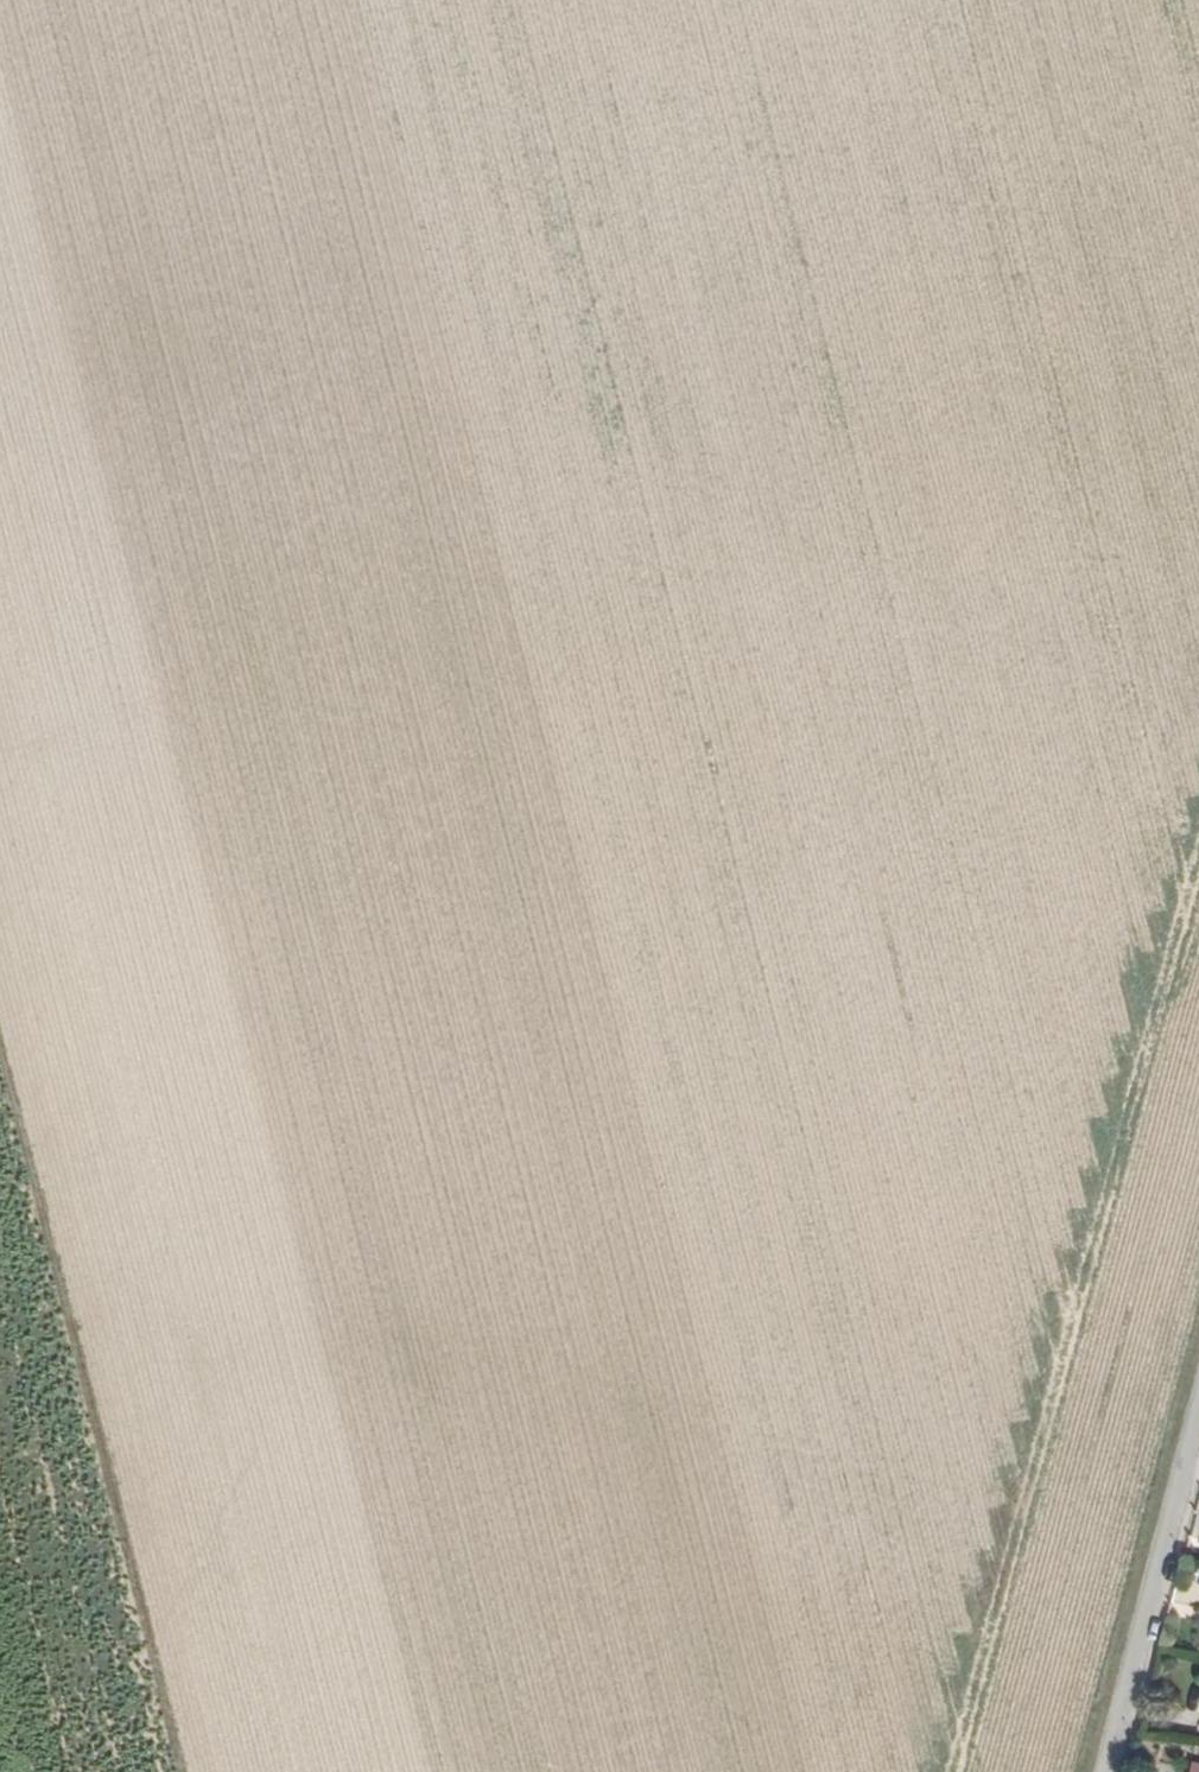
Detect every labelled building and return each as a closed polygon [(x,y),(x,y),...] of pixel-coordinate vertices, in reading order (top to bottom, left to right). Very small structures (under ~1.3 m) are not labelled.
[(1189,1760),(1187,1771),(1198,1771),(1198,1762),(1189,1760)]
